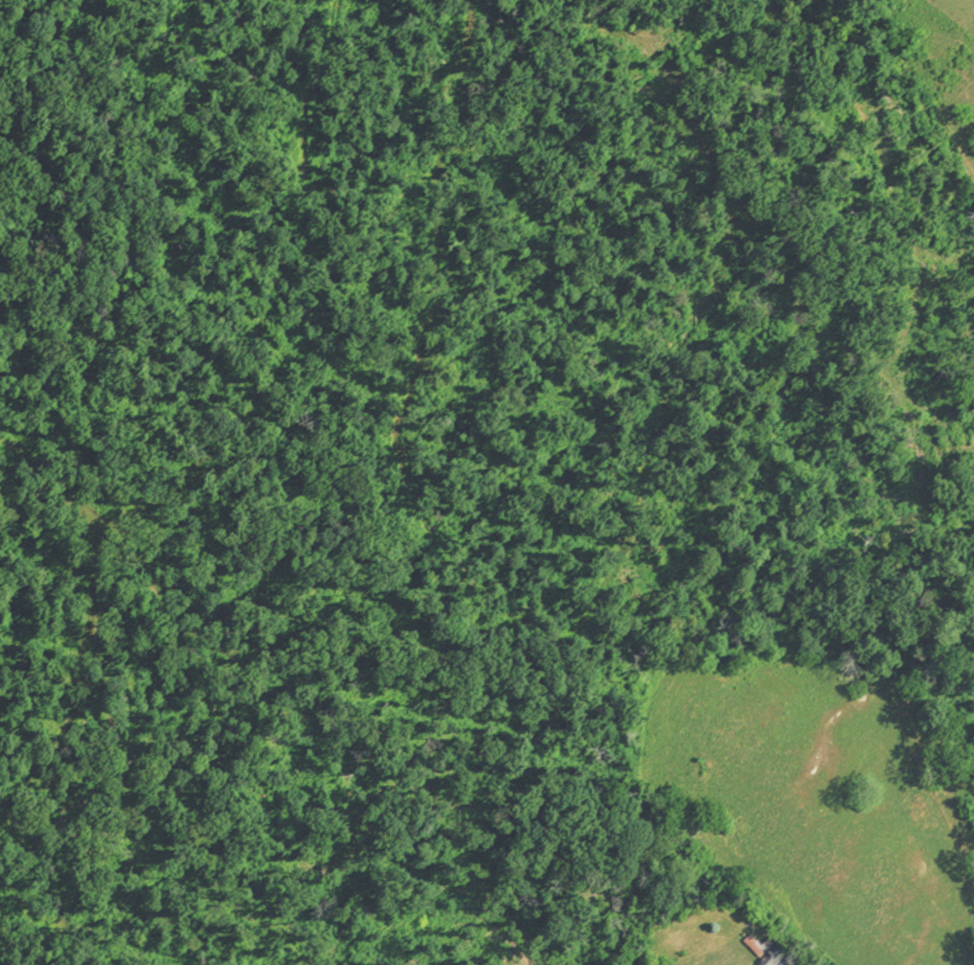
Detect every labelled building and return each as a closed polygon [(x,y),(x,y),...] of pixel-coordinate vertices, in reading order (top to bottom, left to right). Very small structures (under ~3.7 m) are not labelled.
[(761,933),(754,939),(775,964),(788,964),(798,957),(782,936),(771,945),(761,933)]
